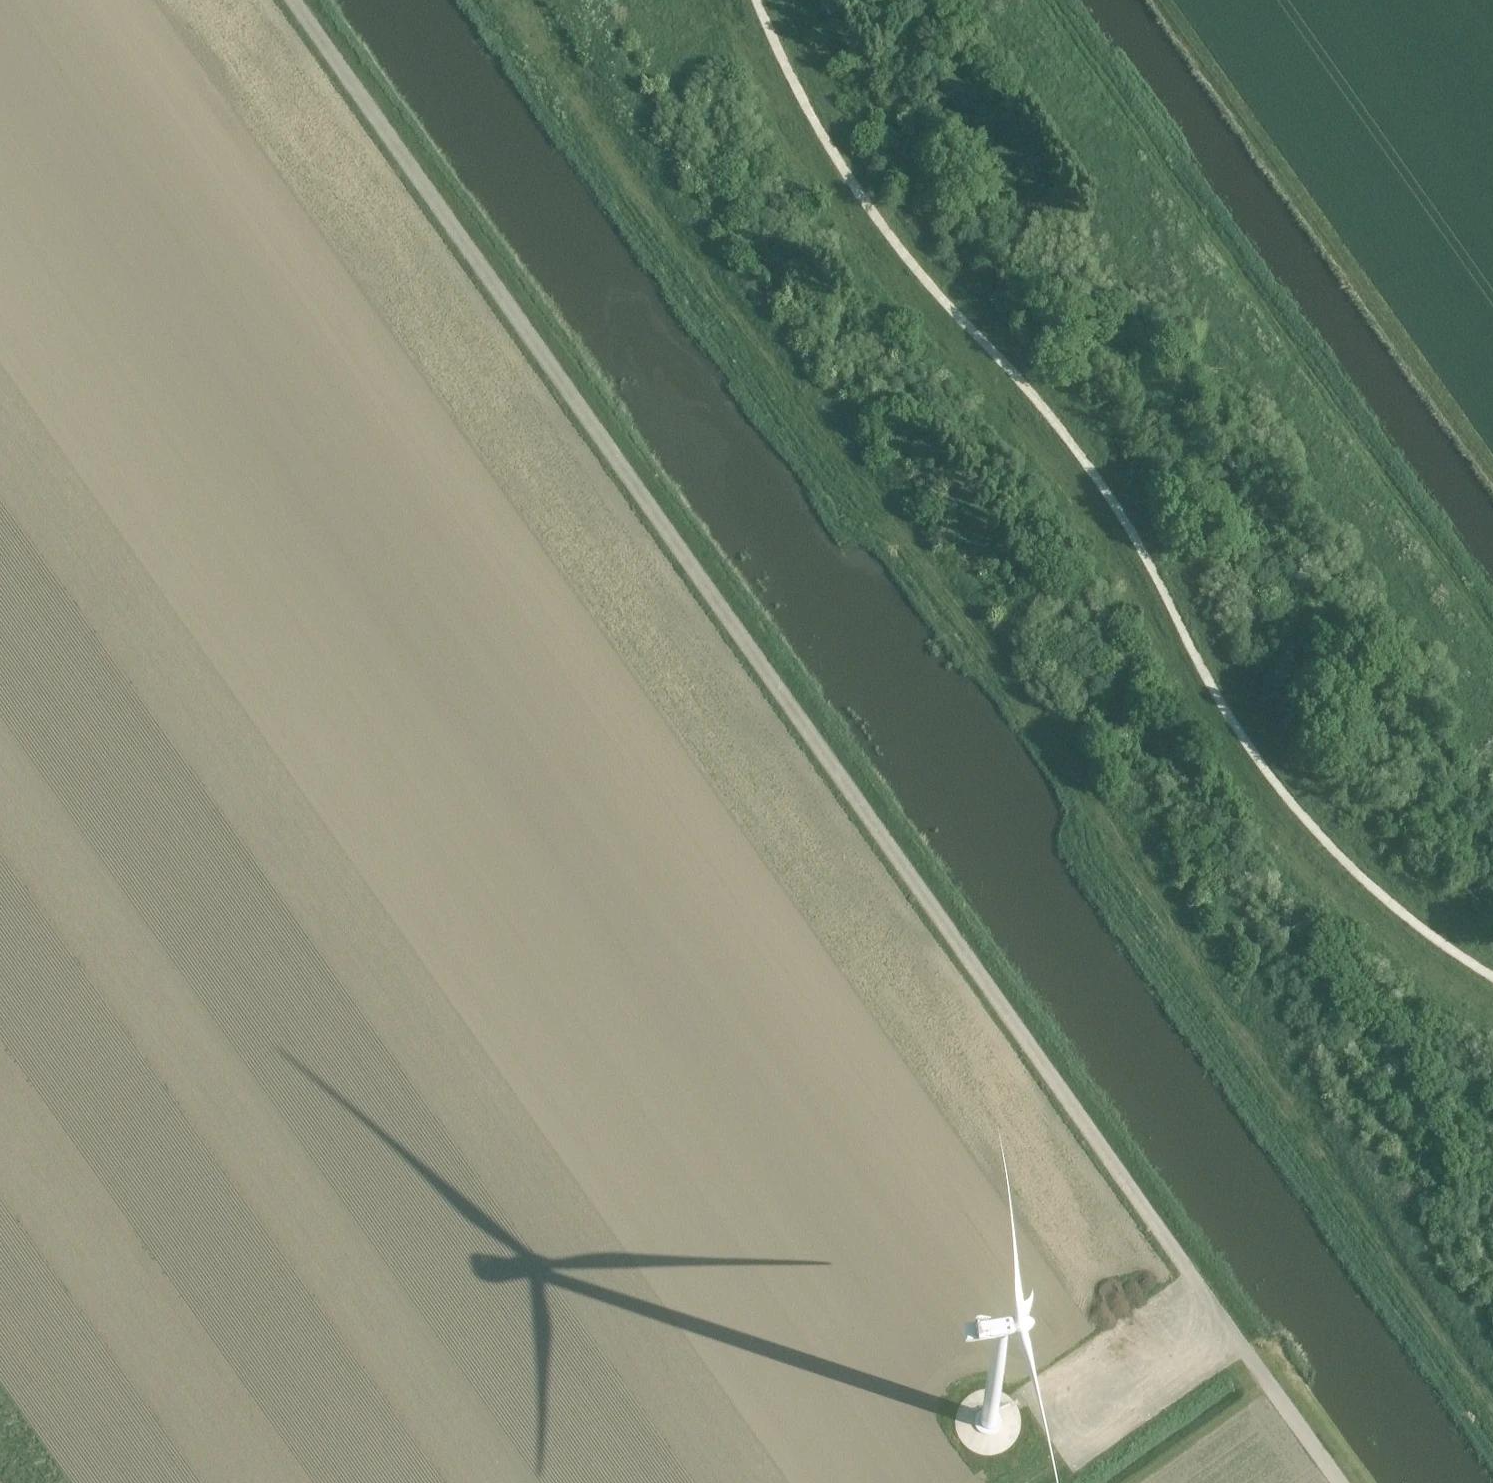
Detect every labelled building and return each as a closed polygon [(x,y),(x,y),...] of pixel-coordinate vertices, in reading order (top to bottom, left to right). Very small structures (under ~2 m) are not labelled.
[(980,1421),(980,1423),(980,1425),(980,1426),(981,1428),(982,1429),(983,1430),(985,1431),(986,1431),(988,1432),(990,1432),(991,1431),(993,1431),(994,1430),(996,1429),(997,1427),(997,1426),(998,1424),(998,1422),(998,1421),(997,1419),(996,1418),(995,1416),(994,1415),(992,1414),(991,1414),(989,1414),(988,1414),(986,1414),(984,1415),(983,1416),(982,1417),(981,1418),(980,1420),(980,1421)]
